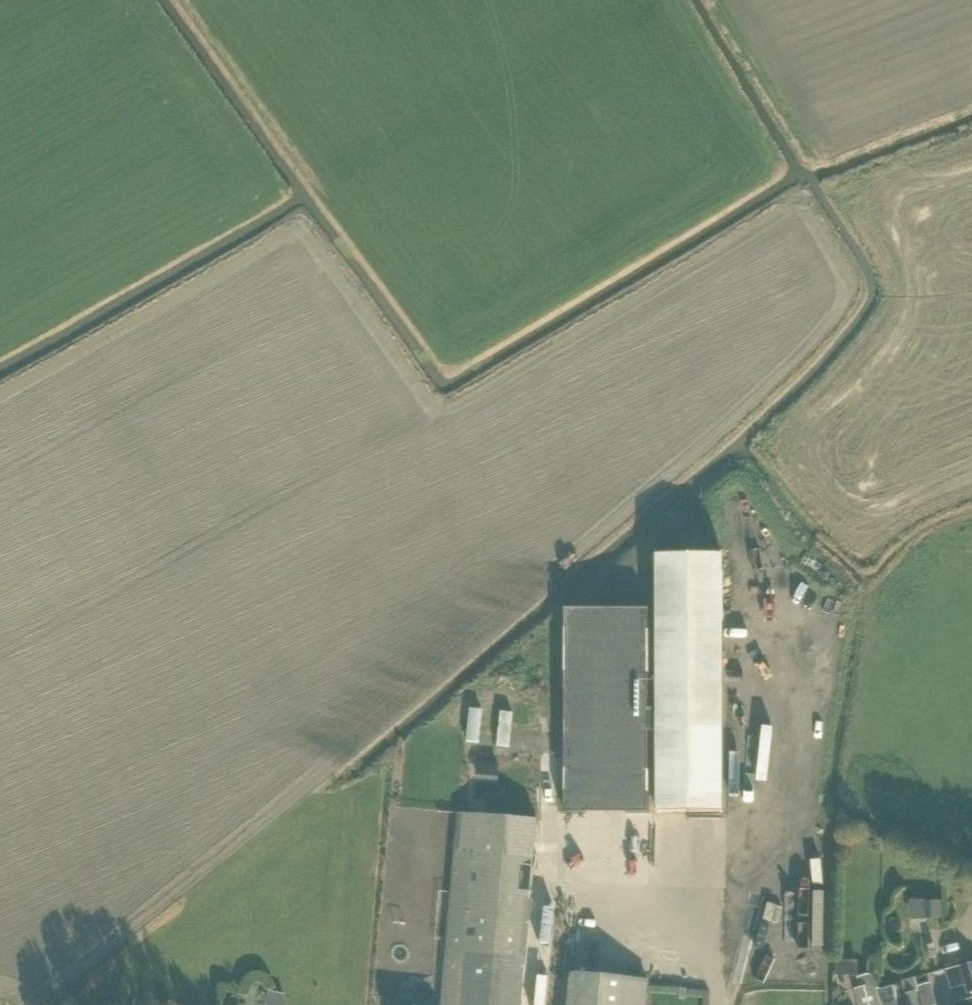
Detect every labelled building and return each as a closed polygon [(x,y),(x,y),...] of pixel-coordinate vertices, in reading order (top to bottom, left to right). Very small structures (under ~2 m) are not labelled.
[(647,684),(647,730),(657,730),(657,812),(722,811),(722,554),(657,555),(657,684),(647,684)] [(647,730),(647,684),(648,609),(565,609),(565,812),(647,812),(647,730)] [(459,812),(441,1000),(461,1001),(460,1004),(546,1004),(555,901),(529,899),(536,819),(459,812)] [(694,859),(695,829),(683,829),(683,842),(672,841),(672,859),(694,859)] [(940,900),(924,900),(924,918),(940,917),(940,900)] [(787,935),(788,910),(733,909),(732,934),(787,935)] [(852,974),(858,974),(858,960),(848,960),(848,970),(852,974)] [(959,967),(967,995),(971,993),(971,964),(959,967)] [(568,1004),(646,1004),(649,980),(571,972),(568,1004)] [(872,974),(858,978),(861,989),(854,990),(858,1004),(880,1004),(872,974)] [(893,984),(878,988),(883,1004),(898,1004),(893,984)] [(922,1004),(936,1004),(931,984),(917,987),(922,1004)] [(915,993),(904,996),(907,1004),(919,1004),(915,993)]
